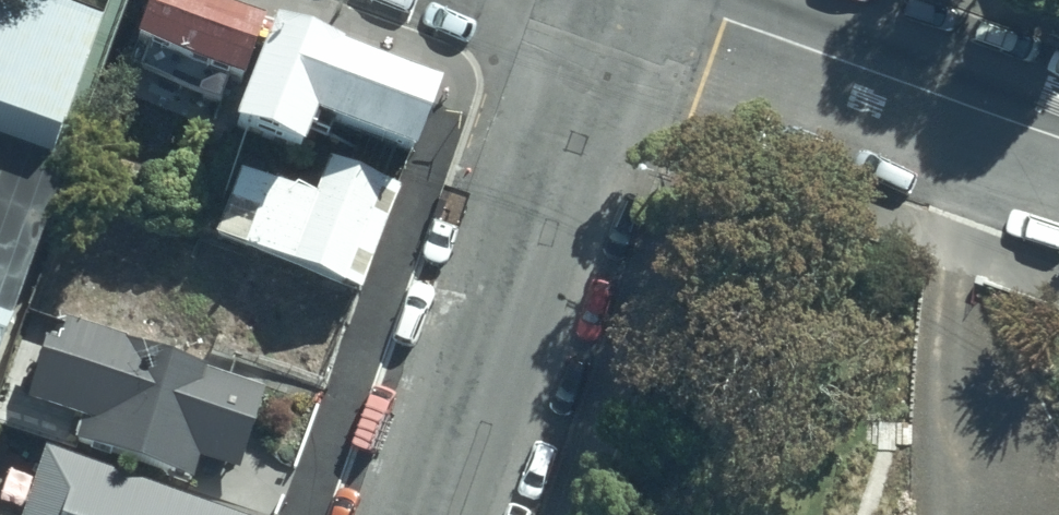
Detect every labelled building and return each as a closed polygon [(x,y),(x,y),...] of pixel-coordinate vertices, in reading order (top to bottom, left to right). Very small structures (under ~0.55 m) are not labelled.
[(80,156),(59,149),(107,14),(68,0),(0,0),(0,381),(80,156)] [(140,27),(151,32),(139,64),(224,96),(228,85),(242,91),(265,31),(214,12),(219,0),(150,0),(140,27)] [(444,93),(278,29),(234,141),(301,167),(315,130),(414,169),(444,93)] [(361,290),(404,182),(331,154),(317,190),(284,177),(281,185),(244,170),(220,230),(250,241),(245,255),(293,274),(297,265),(361,290)] [(53,335),(33,394),(85,412),(78,434),(197,475),(205,451),(242,464),(268,387),(213,369),(215,364),(71,316),(64,339),(53,335)] [(71,464),(54,514),(229,514),(71,464)]
